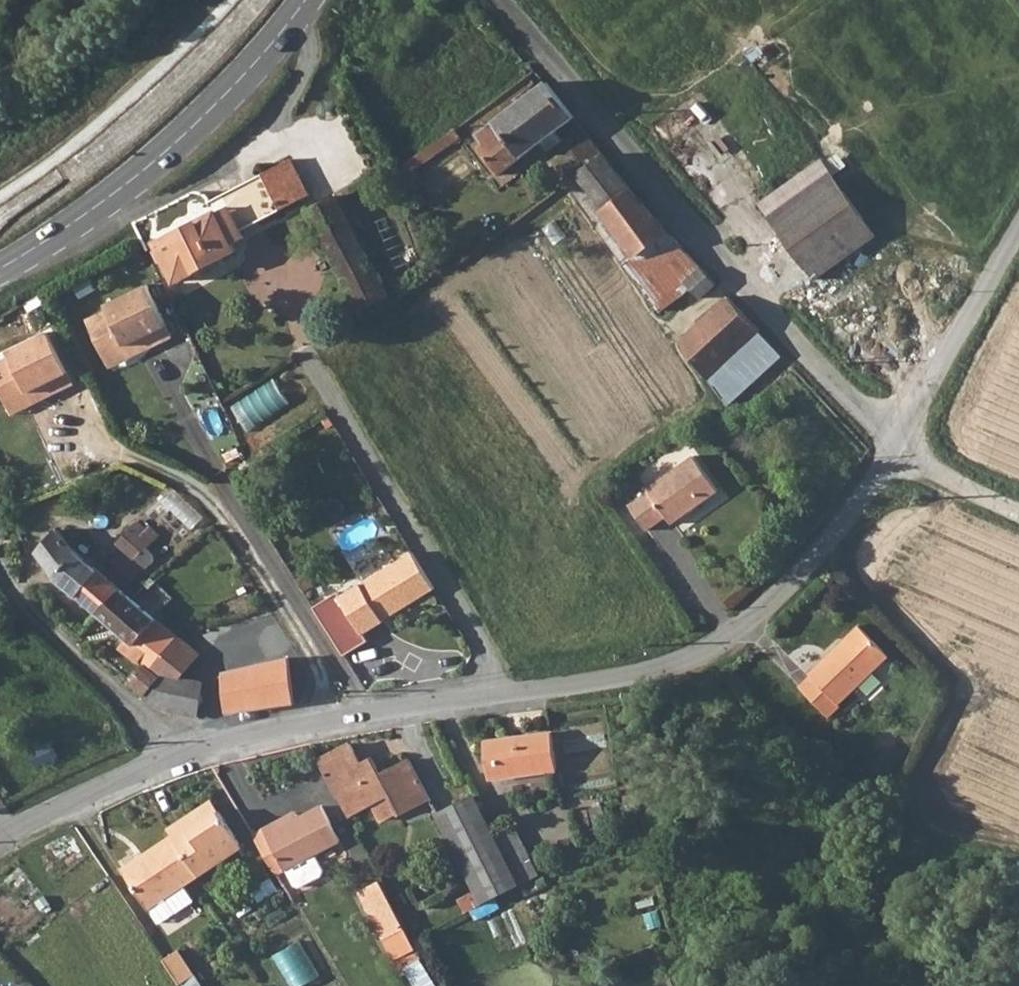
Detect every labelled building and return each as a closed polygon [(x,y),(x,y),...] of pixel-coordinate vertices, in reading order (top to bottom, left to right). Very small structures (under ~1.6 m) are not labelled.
[(546,84),(522,101),(550,138),(556,133),(575,119),(546,84)] [(500,176),(542,144),(550,138),(522,101),(475,134),(483,144),(479,147),(500,176)] [(460,136),(454,127),(401,165),(404,176),(460,136)] [(563,141),(556,133),(550,138),(556,147),(563,141)] [(589,170),(606,157),(590,137),(574,150),(589,170)] [(548,152),(556,147),(550,138),(542,144),(548,152)] [(606,157),(589,170),(568,186),(597,225),(616,211),(613,206),(632,191),(606,157)] [(228,237),(302,200),(311,195),(293,160),(211,202),(217,212),(153,246),(161,262),(165,260),(177,282),(234,250),(228,237)] [(813,282),(876,239),(833,179),(772,220),(813,282)] [(626,266),(668,232),(632,191),(613,206),(616,211),(597,225),(626,266)] [(336,197),(308,212),(360,313),(389,298),(336,197)] [(698,299),(714,284),(682,247),(667,260),(657,249),(672,236),(668,232),(626,266),(660,312),(688,288),(698,299)] [(431,263),(435,273),(444,271),(440,260),(431,263)] [(83,315),(101,351),(130,337),(132,342),(144,336),(148,343),(169,332),(144,280),(103,300),(105,305),(83,315)] [(774,370),(786,358),(730,298),(682,343),(709,380),(750,344),(774,370)] [(0,362),(0,392),(5,403),(34,389),(36,394),(49,388),(52,395),(74,384),(49,332),(7,352),(9,357),(0,362)] [(130,337),(101,351),(107,363),(148,343),(144,336),(132,342),(130,337)] [(34,389),(5,403),(11,415),(52,395),(49,388),(36,394),(34,389)] [(652,496),(654,499),(636,513),(655,538),(673,523),(679,529),(724,493),(697,460),(652,496)] [(144,548),(157,534),(148,527),(145,530),(136,522),(117,544),(122,549),(109,564),(130,583),(144,567),(147,570),(151,565),(150,564),(154,557),(144,548)] [(98,617),(120,591),(75,553),(56,530),(36,558),(55,581),(98,617)] [(411,556),(338,600),(361,638),(382,625),(379,619),(388,614),(391,618),(433,593),(411,556)] [(143,695),(156,679),(151,675),(148,630),(156,621),(120,591),(98,617),(125,640),(119,648),(141,667),(129,683),(143,695)] [(151,675),(176,638),(156,621),(148,630),(151,675)] [(843,651),(865,629),(861,626),(839,649),(843,651)] [(843,706),(892,657),(865,629),(843,651),(839,649),(813,675),(816,678),(804,690),(834,720),(846,708),(843,706)] [(176,638),(151,675),(156,679),(160,675),(178,678),(197,655),(176,638)] [(254,663),(259,708),(292,703),(288,658),(254,663)] [(221,669),(228,713),(259,708),(254,663),(221,669)] [(160,675),(156,679),(143,695),(160,709),(172,711),(178,678),(160,675)] [(178,678),(172,711),(198,715),(202,683),(178,678)] [(558,734),(493,747),(502,785),(565,773),(558,734)] [(324,765),(353,822),(378,809),(387,825),(402,817),(404,819),(432,804),(414,767),(384,781),(377,766),(366,771),(356,750),(324,765)] [(190,830),(220,811),(214,801),(182,820),(190,830)] [(442,821),(486,909),(524,891),(480,801),(442,821)] [(182,820),(168,829),(172,835),(175,839),(200,876),(213,868),(210,864),(241,844),(220,811),(190,830),(182,820)] [(284,823),(256,836),(278,874),(287,870),(294,887),(299,889),(322,879),(323,873),(316,858),(343,846),(327,812),(306,821),(286,829),(284,823)] [(286,829),(306,821),(303,815),(284,823),(286,829)] [(141,859),(175,839),(172,835),(139,855),(141,859)] [(171,894),(200,876),(175,839),(141,859),(139,855),(122,865),(148,907),(151,905),(159,920),(180,907),(171,894)] [(389,939),(408,930),(394,903),(385,885),(367,894),(389,939)] [(407,897),(394,903),(408,930),(415,944),(428,938),(407,897)] [(297,985),(302,985),(321,976),(300,937),(277,950),(297,985)] [(180,947),(165,957),(176,974),(181,982),(197,972),(180,947)] [(424,957),(407,968),(419,985),(443,985),(424,957)]
